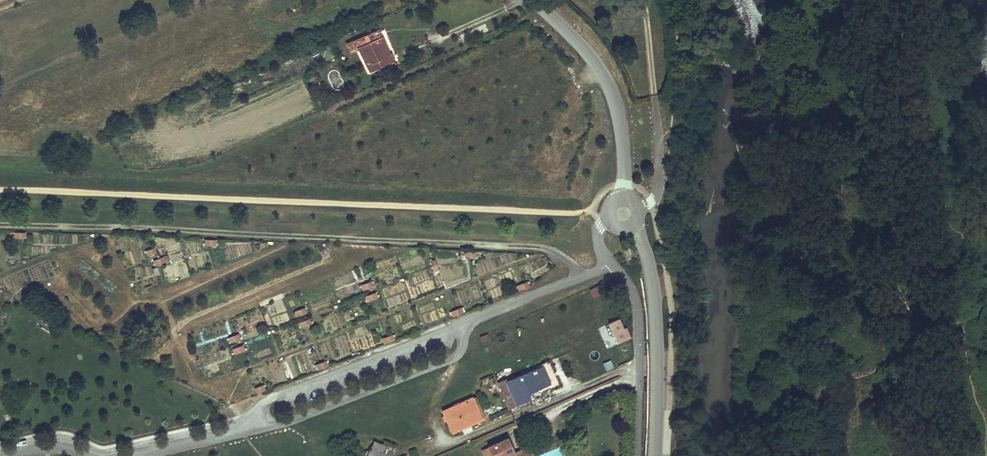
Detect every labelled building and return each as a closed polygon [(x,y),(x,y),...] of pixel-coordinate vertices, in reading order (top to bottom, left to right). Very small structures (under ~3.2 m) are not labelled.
[(379,29),(349,43),(352,51),(361,47),(371,70),(386,64),(383,57),(390,54),(379,29)] [(393,61),(390,54),(383,57),(386,64),(393,61)] [(155,267),(170,260),(167,254),(153,261),(155,267)] [(435,259),(430,262),(434,272),(440,269),(435,259)] [(362,289),(373,287),(372,281),(361,283),(362,289)] [(519,291),(530,287),(527,281),(516,285),(519,291)] [(595,298),(606,291),(601,282),(589,289),(595,298)] [(367,302),(378,298),(376,291),(364,295),(367,302)] [(296,317),(308,312),(305,306),(294,311),(296,317)] [(301,327),(312,324),(311,318),(299,321),(301,327)] [(625,327),(613,332),(618,342),(629,337),(625,327)] [(393,334),(382,336),(384,343),(395,340),(393,334)] [(234,355),(246,350),(243,344),(232,349),(234,355)] [(317,369),(328,366),(327,360),(316,363),(317,369)] [(560,386),(550,361),(543,364),(544,367),(551,384),(530,393),(532,398),(560,386)] [(544,367),(508,382),(518,404),(532,398),(530,393),(551,384),(544,367)] [(508,369),(496,375),(500,382),(507,379),(511,377),(508,369)] [(498,387),(494,378),(490,380),(491,382),(493,382),(495,388),(498,387)] [(498,383),(509,408),(518,404),(508,382),(507,379),(500,382),(498,383)] [(474,398),(443,412),(452,431),(482,418),(474,398)] [(490,446),(494,455),(530,455),(527,449),(516,454),(509,438),(490,446)] [(375,442),(369,455),(371,455),(379,455),(383,445),(375,442)] [(485,455),(494,455),(490,446),(483,449),(485,455)]
